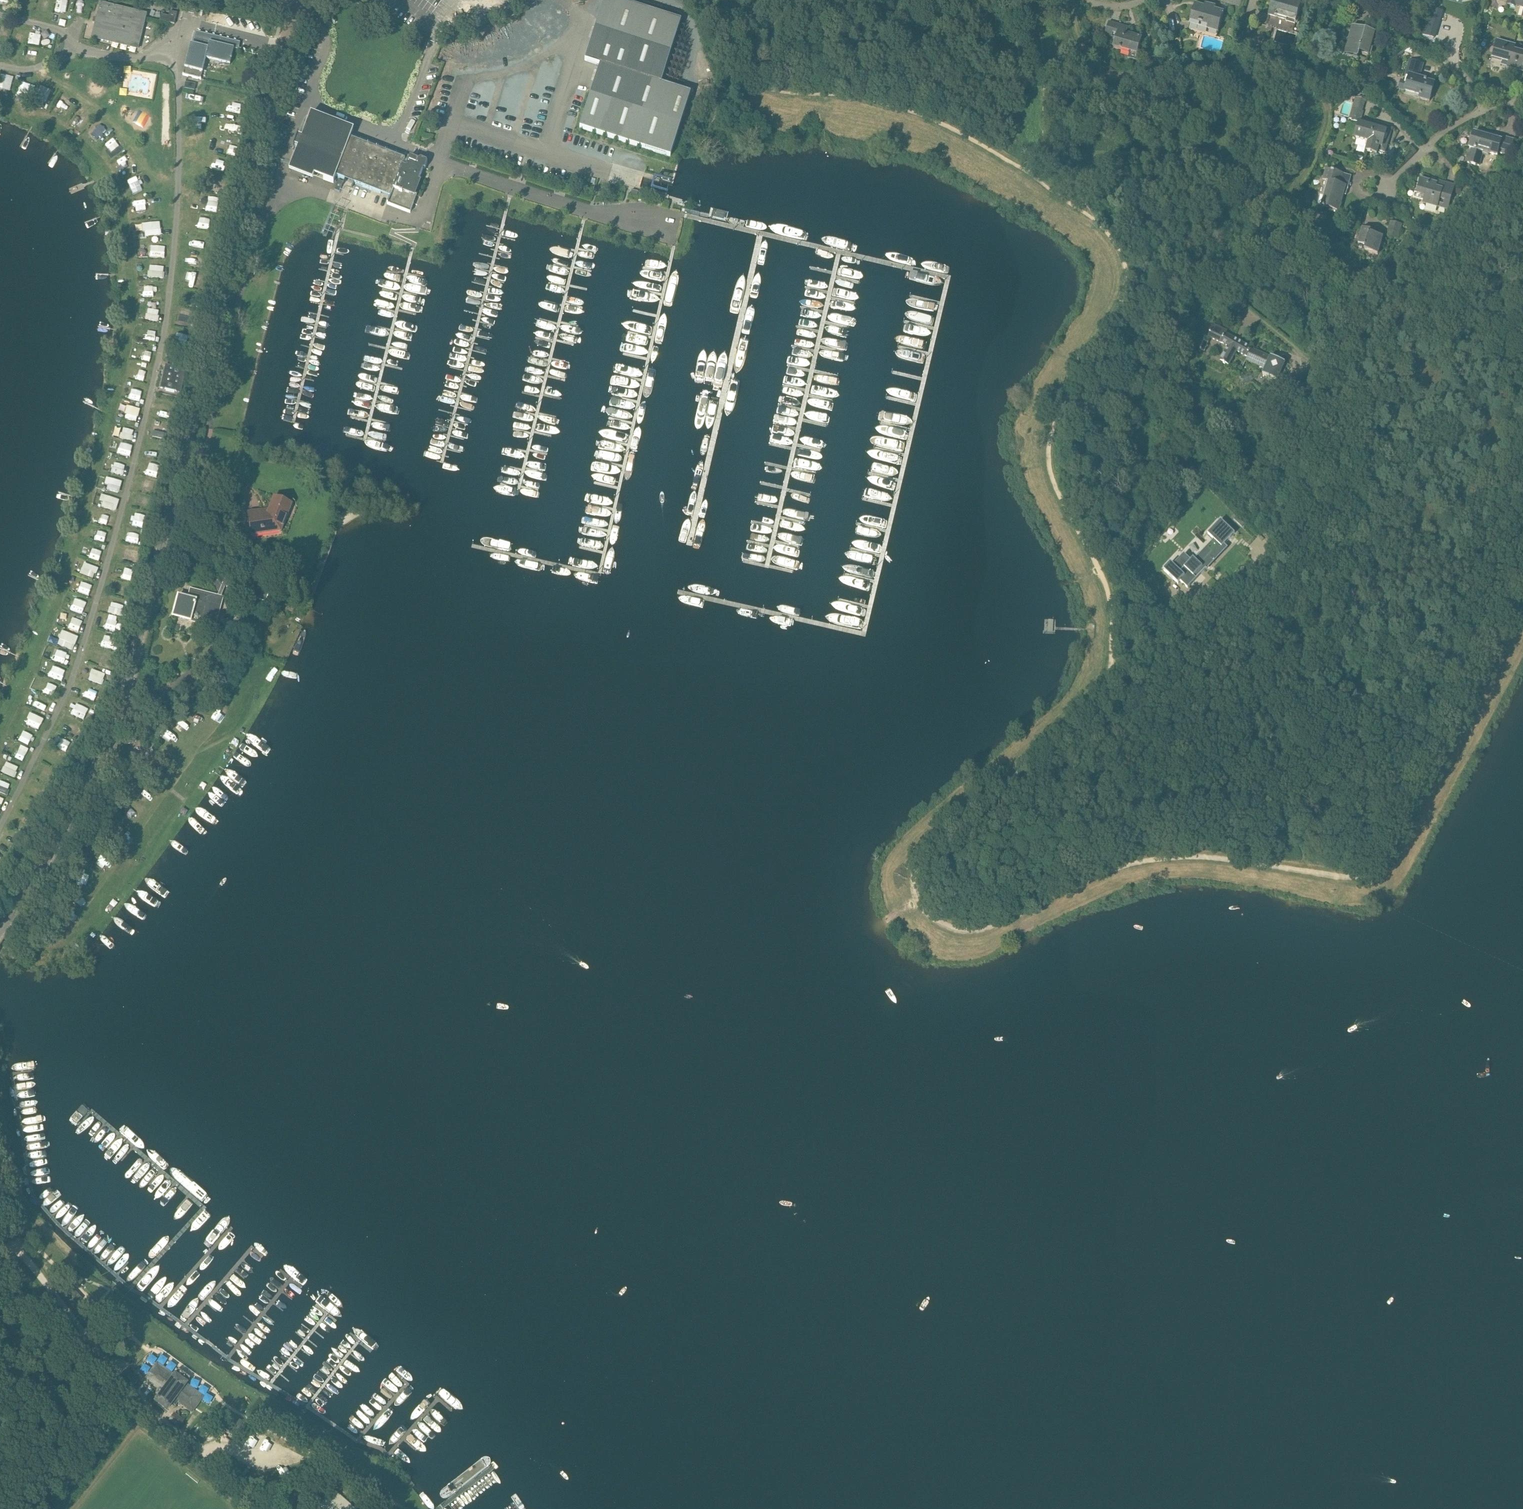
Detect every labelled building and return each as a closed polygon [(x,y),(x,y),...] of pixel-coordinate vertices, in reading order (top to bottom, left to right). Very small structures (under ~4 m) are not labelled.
[(5,8),(7,1),(9,1),(10,0),(0,0),(0,7),(5,8)] [(36,10),(41,11),(40,16),(47,17),(49,0),(37,0),(36,10)] [(84,19),(86,2),(75,0),(73,18),(84,19)] [(592,89),(580,129),(670,158),(691,94),(661,84),(681,21),(614,0),(605,0),(585,61),(600,66),(592,89)] [(1296,18),(1299,19),(1303,4),(1290,0),(1283,0),(1282,2),(1274,0),(1273,0),(1266,26),(1292,34),(1296,18)] [(1507,6),(1516,8),(1517,6),(1522,8),(1522,0),(1509,0),(1507,6)] [(55,2),(54,22),(67,22),(68,3),(55,2)] [(147,14),(144,13),(100,2),(92,36),(111,42),(113,36),(140,43),(146,20),(147,14)] [(1218,33),(1224,13),(1215,11),(1216,8),(1206,5),(1205,8),(1196,5),(1188,31),(1215,40),(1217,33),(1218,33)] [(169,16),(162,15),(160,21),(175,24),(177,13),(170,11),(169,16)] [(1136,62),(1143,38),(1127,33),(1129,27),(1109,22),(1105,36),(1116,39),(1113,49),(1130,54),(1128,60),(1136,62)] [(1424,26),(1422,35),(1435,39),(1438,31),(1424,26)] [(1369,56),(1376,33),(1354,27),(1346,57),(1358,61),(1360,54),(1369,56)] [(48,47),(50,36),(30,32),(28,43),(48,47)] [(191,44),(183,75),(201,79),(206,59),(230,65),(232,60),(233,59),(232,58),(234,49),(204,41),(204,38),(198,37),(194,52),(190,51),(191,44)] [(1516,46),(1498,41),(1493,59),(1510,63),(1509,67),(1522,72),(1522,53),(1514,51),(1516,46)] [(10,47),(8,59),(17,60),(18,48),(10,47)] [(25,59),(36,61),(37,50),(26,49),(25,59)] [(1418,98),(1430,101),(1435,84),(1427,82),(1428,81),(1419,78),(1423,64),(1410,61),(1406,76),(1409,77),(1405,92),(1419,96),(1418,98)] [(11,92),(15,77),(2,74),(0,84),(0,94),(5,96),(6,90),(11,92)] [(29,95),(32,83),(21,81),(18,92),(29,95)] [(186,82),(185,89),(195,90),(196,84),(186,82)] [(42,87),(38,99),(47,102),(51,90),(42,87)] [(1393,128),(1374,123),(1362,119),(1364,112),(1363,111),(1365,101),(1367,102),(1368,100),(1355,97),(1349,118),(1352,119),(1351,121),(1359,123),(1354,138),(1369,143),(1367,151),(1377,154),(1378,151),(1385,153),(1393,128)] [(71,119),(81,127),(91,113),(81,106),(71,119)] [(391,198),(407,160),(403,158),(364,143),(366,136),(311,114),(302,137),(298,136),(300,132),(299,132),(292,149),(293,149),(295,146),(298,147),(289,170),(345,192),(349,182),(391,198)] [(95,120),(89,133),(100,138),(106,125),(95,120)] [(227,133),(237,133),(237,124),(227,123),(227,133)] [(1499,152),(1510,156),(1514,140),(1503,137),(1502,141),(1488,137),(1489,133),(1479,130),(1478,134),(1474,133),(1470,148),(1472,149),(1468,162),(1477,165),(1480,166),(1484,152),(1488,153),(1498,156),(1499,152)] [(104,146),(112,154),(123,144),(115,136),(104,146)] [(215,139),(212,151),(226,155),(229,143),(215,139)] [(122,173),(136,162),(128,152),(114,164),(122,173)] [(425,169),(427,161),(421,159),(419,160),(404,154),(403,158),(407,160),(391,198),(388,204),(410,213),(417,195),(414,193),(423,168),(425,169)] [(216,159),(213,169),(223,171),(225,162),(216,159)] [(1343,185),(1346,174),(1327,169),(1324,181),(1328,182),(1321,207),(1339,212),(1346,186),(1343,185)] [(143,172),(128,179),(133,190),(148,183),(143,172)] [(1448,210),(1453,192),(1455,186),(1445,183),(1444,186),(1422,179),(1417,193),(1426,196),(1423,203),(1448,210)] [(1462,188),(1455,186),(1453,192),(1460,194),(1462,188)] [(214,211),(214,201),(202,201),(202,210),(214,211)] [(138,216),(156,215),(155,203),(138,204),(138,216)] [(711,207),(712,206),(709,217),(727,222),(730,211),(711,207)] [(1386,234),(1398,238),(1403,224),(1390,220),(1386,234)] [(144,237),(162,236),(161,222),(143,223),(144,237)] [(1378,255),(1380,248),(1383,238),(1378,237),(1380,233),(1363,229),(1359,246),(1356,245),(1354,253),(1365,256),(1366,251),(1378,255)] [(206,250),(208,238),(192,236),(190,248),(206,250)] [(148,244),(148,258),(165,258),(165,244),(148,244)] [(191,266),(203,268),(204,257),(193,256),(191,266)] [(164,278),(165,266),(149,266),(149,278),(164,278)] [(184,275),(182,286),(197,289),(199,278),(184,275)] [(149,298),(162,298),(162,287),(150,287),(149,298)] [(186,306),(197,307),(198,297),(187,296),(186,306)] [(148,308),(146,319),(159,322),(161,310),(148,308)] [(184,327),(195,328),(197,313),(185,312),(184,327)] [(1271,357),(1226,336),(1228,332),(1214,325),(1209,338),(1221,344),(1228,347),(1220,361),(1229,366),(1237,352),(1247,357),(1246,360),(1265,369),(1263,375),(1267,377),(1266,379),(1272,382),(1274,380),(1277,381),(1285,363),(1271,356),(1271,357)] [(141,340),(155,342),(157,328),(143,326),(141,340)] [(175,334),(174,345),(190,346),(190,335),(175,334)] [(1187,347),(1182,342),(1175,350),(1181,354),(1187,347)] [(139,359),(150,362),(153,352),(142,349),(139,359)] [(187,370),(185,369),(166,365),(161,389),(182,394),(187,370)] [(148,383),(151,373),(138,369),(135,379),(148,383)] [(142,402),(144,391),(130,388),(128,399),(142,402)] [(1297,389),(1290,390),(1292,410),(1299,409),(1297,389)] [(125,419),(138,422),(141,408),(128,405),(125,419)] [(158,406),(156,417),(170,420),(173,409),(158,406)] [(153,435),(166,437),(167,428),(155,426),(153,435)] [(138,432),(117,427),(115,436),(135,441),(138,432)] [(130,457),(134,446),(122,441),(118,453),(130,457)] [(149,446),(147,457),(158,459),(160,448),(149,446)] [(115,462),(112,472),(124,476),(127,465),(115,462)] [(147,475),(156,477),(159,465),(150,463),(147,475)] [(109,477),(106,490),(120,493),(123,481),(109,477)] [(150,492),(152,482),(142,480),(141,491),(150,492)] [(117,510),(119,498),(103,495),(101,507),(117,510)] [(249,514),(252,536),(280,532),(291,504),(275,498),(268,515),(261,516),(261,512),(249,514)] [(97,505),(92,515),(111,523),(115,513),(97,505)] [(1242,527),(1245,524),(1237,516),(1234,519),(1242,527)] [(1200,561),(1208,567),(1227,547),(1225,544),(1235,533),(1221,522),(1209,535),(1217,542),(1200,561)] [(95,538),(105,541),(109,532),(98,528),(95,538)] [(137,545),(141,534),(131,531),(127,541),(137,545)] [(88,544),(84,557),(97,560),(101,547),(88,544)] [(127,549),(125,559),(135,561),(138,552),(127,549)] [(1188,588),(1208,567),(1200,561),(1198,563),(1194,558),(1192,561),(1185,554),(1174,565),(1172,564),(1164,572),(1179,586),(1182,583),(1188,588)] [(95,579),(99,567),(85,562),(81,574),(95,579)] [(78,592),(90,596),(93,585),(81,582),(78,592)] [(207,594),(201,592),(191,590),(189,597),(192,598),(191,600),(179,597),(175,613),(191,617),(193,610),(202,613),(201,620),(204,627),(213,630),(218,611),(221,598),(207,594)] [(86,604),(76,600),(75,604),(65,600),(63,606),(82,614),(86,604)] [(108,613),(122,616),(125,605),(111,602),(108,613)] [(72,624),(70,630),(80,632),(83,621),(73,618),(73,615),(67,614),(65,622),(72,624)] [(102,628),(111,630),(113,620),(105,618),(102,628)] [(74,650),(80,637),(64,630),(58,644),(74,650)] [(116,647),(117,637),(107,635),(106,645),(116,647)] [(61,651),(57,662),(68,666),(72,655),(61,651)] [(45,675),(48,668),(41,665),(39,673),(45,675)] [(50,677),(64,682),(68,670),(54,666),(50,677)] [(90,680),(103,684),(106,674),(93,669),(90,680)] [(53,697),(57,686),(44,682),(40,693),(53,697)] [(94,701),(99,690),(89,686),(85,696),(94,701)] [(39,698),(36,709),(49,713),(52,702),(39,698)] [(77,703),(72,714),(85,719),(90,708),(77,703)] [(32,713),(29,721),(42,726),(45,719),(32,713)] [(72,721),(67,731),(79,736),(83,726),(72,721)] [(29,745),(34,735),(24,730),(20,740),(29,745)] [(24,762),(29,750),(19,745),(14,757),(24,762)] [(16,778),(20,767),(7,762),(3,772),(16,778)] [(150,766),(143,774),(149,779),(156,770),(150,766)] [(0,781),(0,791),(8,795),(12,784),(0,780),(0,781)] [(68,1286),(62,1292),(74,1306),(81,1299),(68,1286)] [(190,1379),(178,1370),(173,1377),(158,1365),(148,1378),(161,1387),(157,1392),(160,1394),(156,1401),(167,1409),(172,1403),(176,1406),(180,1400),(193,1409),(201,1396),(185,1385),(190,1379)] [(138,1381),(127,1368),(123,1372),(134,1385),(138,1381)] [(170,1420),(180,1427),(184,1420),(174,1413),(170,1420)] [(322,1508),(355,1508),(334,1490),(319,1507),(322,1508)]
